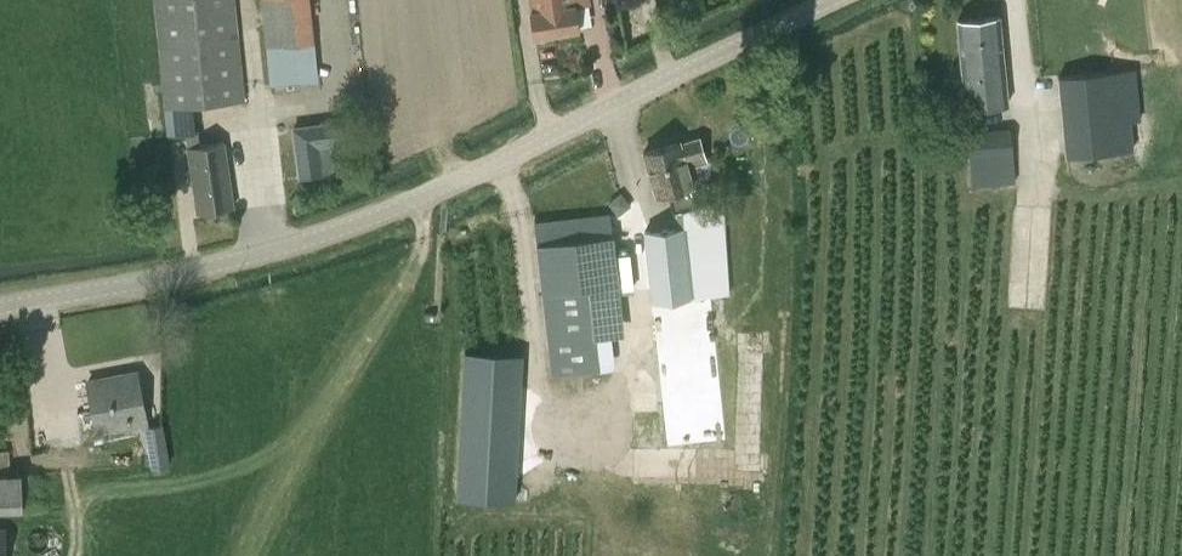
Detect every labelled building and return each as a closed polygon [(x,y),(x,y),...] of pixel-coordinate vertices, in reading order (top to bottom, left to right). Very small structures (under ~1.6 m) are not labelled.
[(170,135),(196,132),(194,106),(244,100),(234,0),(156,0),(170,135)] [(302,83),(302,81),(317,80),(314,44),(316,44),(311,0),(261,0),(267,48),(268,48),(271,86),(302,83)] [(532,10),(531,11),(535,36),(553,33),(549,0),(530,0),(532,10)] [(553,33),(578,29),(574,5),(589,2),(589,0),(549,0),(553,33)] [(999,15),(956,19),(965,108),(1008,104),(999,15)] [(1134,151),(1132,122),(1141,121),(1135,68),(1057,75),(1065,157),(1134,151)] [(322,175),(318,148),(338,144),(334,121),(290,127),(298,178),(322,175)] [(971,187),(1016,183),(1011,129),(966,132),(971,187)] [(674,227),(643,230),(650,301),(692,297),(731,294),(725,217),(705,219),(704,202),(697,205),(691,185),(693,184),(687,168),(709,162),(700,135),(679,142),(679,141),(644,152),(657,196),(667,193),(672,208),(674,227)] [(199,212),(234,207),(224,144),(189,148),(199,212)] [(613,234),(536,243),(541,294),(548,356),(550,377),(599,370),(594,339),(612,336),(625,334),(619,284),(613,234)] [(87,381),(95,419),(144,410),(137,371),(87,381)] [(163,424),(144,427),(148,453),(151,469),(170,465),(163,424)] [(39,501),(37,474),(22,475),(22,473),(17,473),(17,468),(9,468),(9,462),(8,450),(0,450),(0,501),(39,501)]
